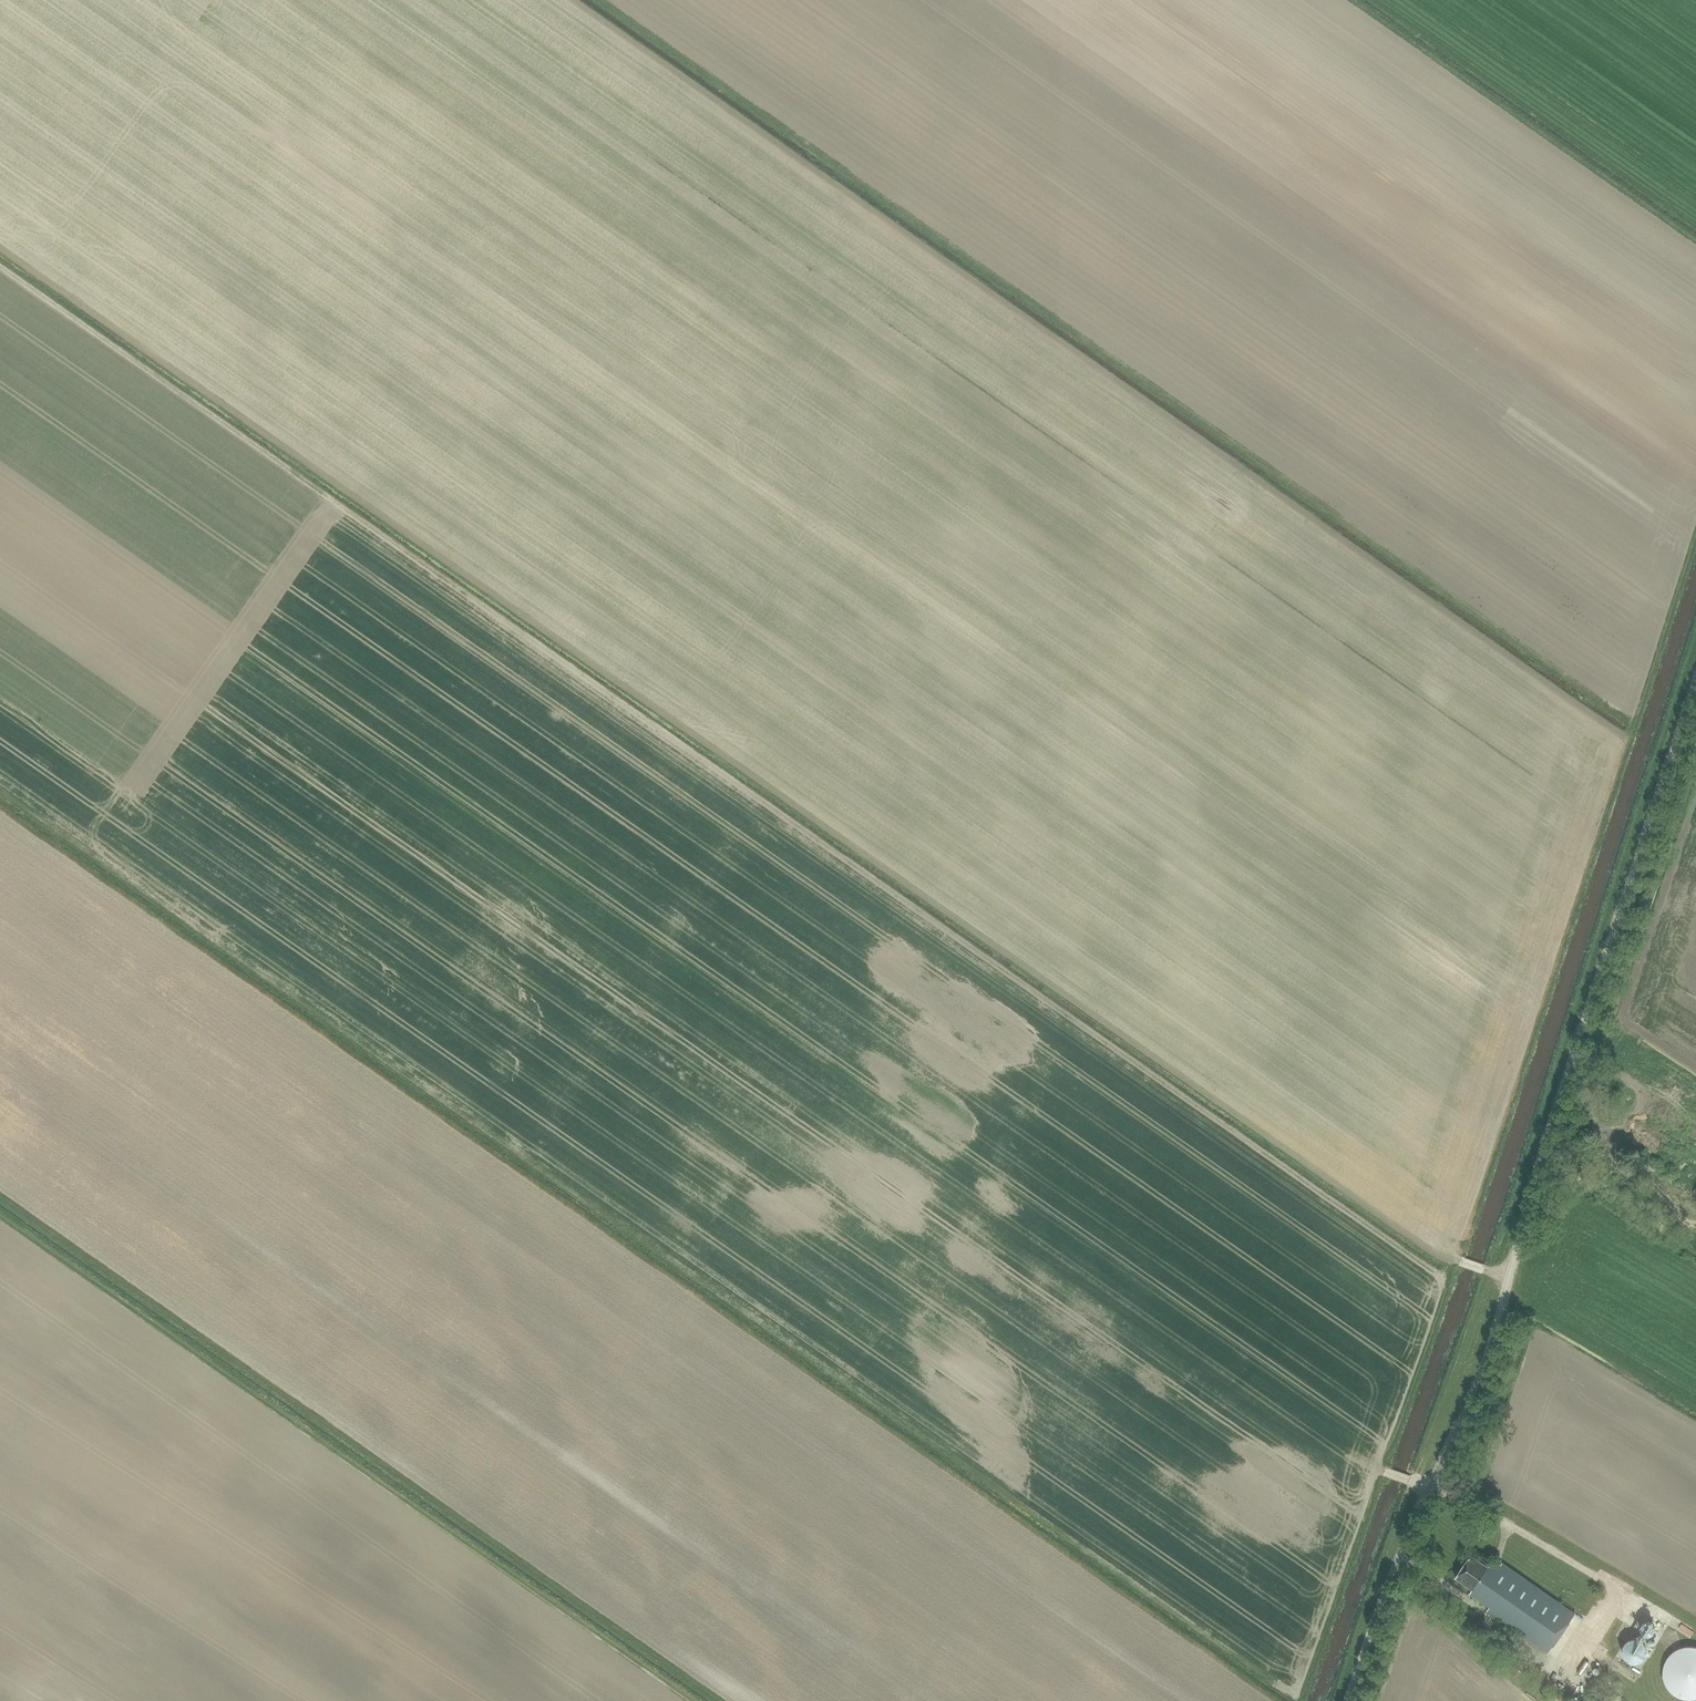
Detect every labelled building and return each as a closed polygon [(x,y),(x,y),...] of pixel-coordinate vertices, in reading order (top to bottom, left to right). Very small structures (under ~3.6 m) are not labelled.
[(1545,1656),(1573,1616),(1501,1566),(1498,1570),(1491,1564),(1487,1570),(1469,1558),(1454,1579),(1471,1591),(1469,1594),(1489,1608),(1485,1613),(1518,1636),(1507,1652),(1535,1671),(1545,1656)] [(1640,1627),(1640,1629),(1640,1631),(1641,1633),(1642,1634),(1644,1636),(1646,1636),(1648,1637),(1650,1636),(1651,1636),(1653,1635),(1654,1633),(1655,1631),(1655,1629),(1655,1627),(1654,1625),(1653,1624),(1651,1623),(1650,1622),(1648,1622),(1646,1622),(1644,1623),(1642,1624),(1641,1626),(1640,1627)] [(1622,1650),(1622,1651),(1622,1653),(1622,1654),(1623,1656),(1624,1658),(1625,1659),(1626,1660),(1628,1662),(1629,1662),(1631,1663),(1633,1663),(1635,1664),(1637,1663),(1638,1663),(1640,1662),(1641,1662),(1642,1661),(1643,1660),(1644,1658),(1645,1657),(1646,1655),(1647,1653),(1647,1651),(1647,1649),(1646,1647),(1645,1646),(1644,1644),(1643,1643),(1642,1642),(1641,1641),(1640,1640),(1638,1639),(1637,1639),(1635,1639),(1633,1639),(1631,1639),(1629,1640),(1628,1641),(1626,1642),(1625,1643),(1624,1645),(1623,1647),(1622,1648),(1622,1650)] [(1691,1647),(1684,1647),(1678,1649),(1672,1653),(1668,1657),(1664,1663),(1663,1670),(1663,1676),(1664,1683),(1667,1689),(1672,1693),(1678,1697),(1684,1699),(1690,1699),(1695,1698),(1695,1648),(1691,1647)]
